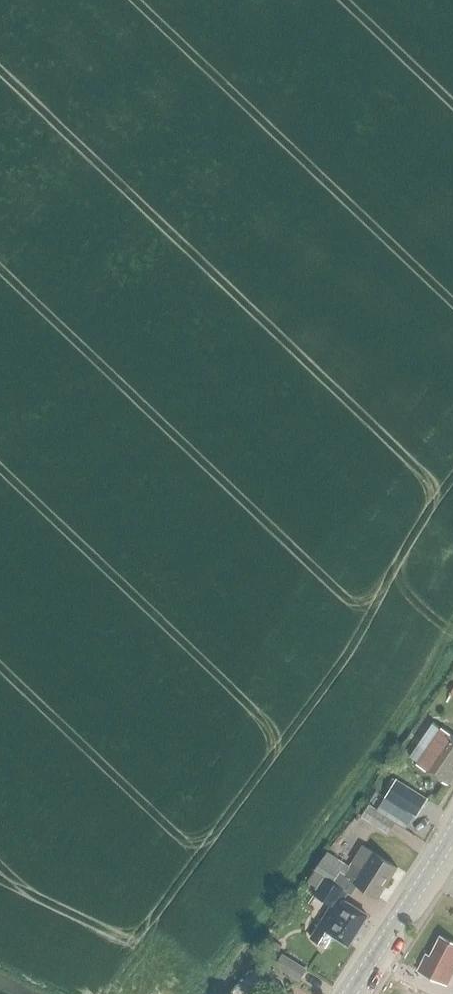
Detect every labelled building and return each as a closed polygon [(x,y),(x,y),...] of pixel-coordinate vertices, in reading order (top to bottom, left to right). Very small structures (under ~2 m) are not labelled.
[(444,730),(420,765),(448,784),(452,777),(452,736),(444,730)] [(411,794),(415,788),(398,777),(385,797),(389,799),(399,806),(413,814),(421,801),(411,794)] [(371,822),(379,810),(370,804),(362,816),(371,822)] [(328,851),(316,869),(317,870),(315,874),(325,880),(326,878),(346,891),(352,895),(359,885),(379,898),(398,867),(364,845),(351,866),(328,851)] [(346,891),(326,878),(325,880),(315,874),(310,882),(319,888),(315,894),(333,905),(312,938),(328,948),(335,936),(349,945),(368,915),(341,898),(346,891)] [(448,986),(452,975),(452,941),(442,936),(431,956),(427,954),(419,971),(448,986)] [(276,966),(301,981),(308,969),(283,953),(276,966)]
